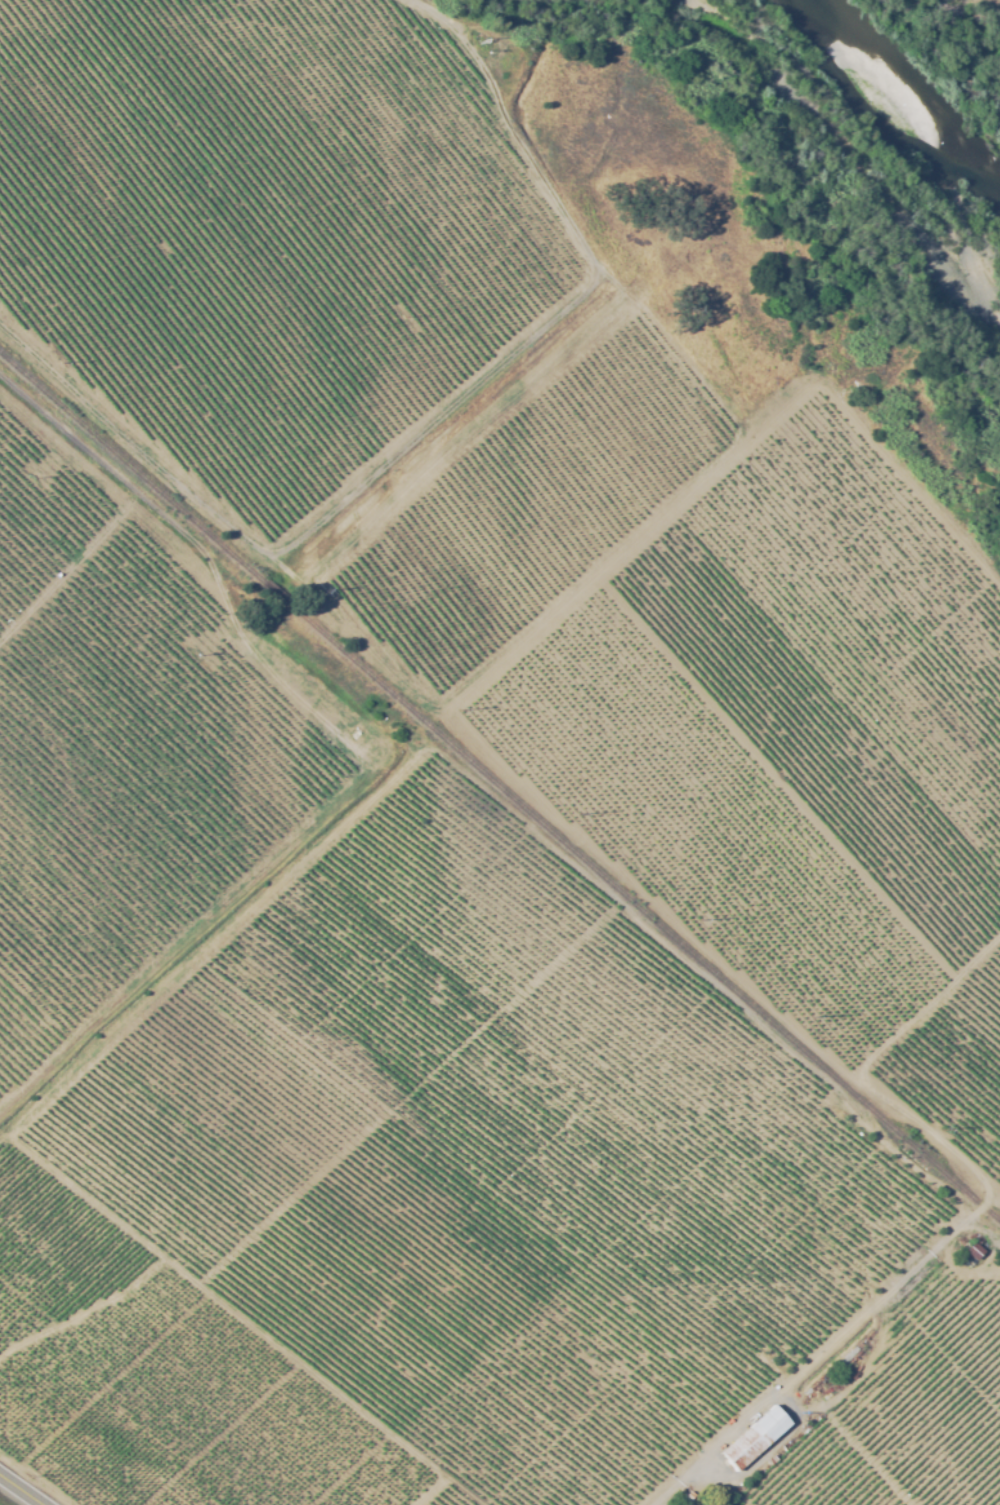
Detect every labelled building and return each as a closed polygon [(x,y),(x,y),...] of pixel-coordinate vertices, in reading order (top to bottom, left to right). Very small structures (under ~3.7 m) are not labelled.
[(981,1267),(964,1252),(972,1243),(983,1252),(986,1248),(993,1253),(981,1267)] [(734,1470),(715,1451),(770,1402),(787,1422),(734,1470)] [(776,1458),(770,1464),(765,1459),(772,1453),(776,1458)]
